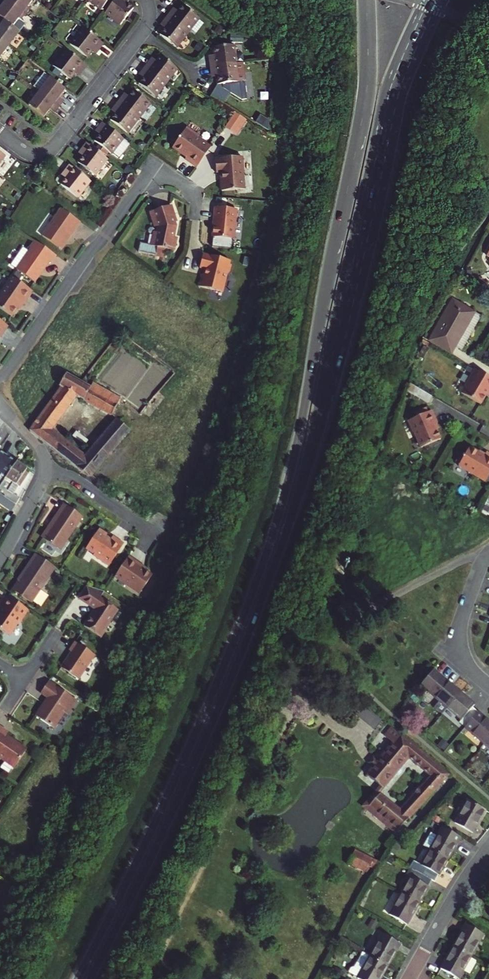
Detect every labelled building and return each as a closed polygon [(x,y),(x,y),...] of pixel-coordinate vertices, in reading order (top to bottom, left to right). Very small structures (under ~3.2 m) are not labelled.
[(0,8),(0,17),(12,26),(18,19),(21,21),(26,14),(7,0),(6,0),(0,8)] [(26,14),(31,7),(29,5),(33,0),(7,0),(26,14)] [(101,10),(109,0),(88,0),(101,10)] [(106,13),(122,25),(134,8),(128,4),(130,1),(128,0),(115,0),(106,13)] [(174,12),(172,11),(167,17),(189,33),(200,19),(183,5),(178,12),(175,10),(174,12)] [(9,46),(20,32),(12,26),(0,17),(0,39),(9,46)] [(162,27),(165,29),(159,36),(176,49),(189,33),(167,17),(163,23),(164,24),(162,27)] [(90,33),(82,27),(70,44),(86,57),(91,51),(93,53),(97,49),(99,51),(104,44),(90,33)] [(9,46),(0,39),(0,57),(9,46)] [(214,66),(241,63),(239,46),(217,49),(218,55),(215,56),(215,59),(213,59),(214,66)] [(65,49),(53,66),(70,79),(74,73),(76,75),(79,71),(82,73),(87,66),(65,49)] [(152,62),(150,61),(146,67),(167,83),(177,70),(160,56),(155,61),(153,60),(152,62)] [(250,80),(244,80),(241,63),(214,66),(215,74),(217,74),(218,76),(220,76),(221,83),(226,83),(227,87),(249,102),(252,98),(250,80)] [(141,77),(143,78),(139,84),(156,97),(167,83),(146,67),(141,73),(142,74),(141,77)] [(44,73),(34,87),(39,91),(59,107),(65,100),(59,96),(65,89),(44,73)] [(59,107),(39,91),(28,105),(43,117),(49,108),(55,113),(59,107)] [(124,98),(121,96),(117,102),(139,119),(150,105),(133,91),(128,97),(126,96),(124,98)] [(111,114),(113,116),(110,120),(128,134),(139,119),(117,102),(111,110),(113,112),(111,114)] [(96,133),(99,134),(93,141),(111,155),(114,151),(120,156),(130,144),(124,139),(101,122),(96,128),(99,130),(96,133)] [(185,159),(197,168),(211,147),(198,138),(199,136),(187,128),(172,148),(186,158),(185,159)] [(83,151),(79,155),(81,157),(77,163),(94,177),(108,159),(85,142),(80,148),(83,151)] [(212,158),(214,172),(218,172),(218,173),(220,173),(220,177),(219,178),(220,190),(243,187),(239,155),(212,158)] [(66,171),(62,176),(65,178),(59,185),(77,198),(90,181),(68,164),(63,170),(66,171)] [(177,221),(172,204),(150,211),(154,223),(158,225),(159,226),(157,232),(153,234),(151,245),(157,246),(156,254),(165,256),(166,248),(174,250),(177,237),(173,236),(174,232),(175,232),(176,225),(175,221),(177,221)] [(237,209),(215,207),(214,215),(212,237),(234,239),(237,209)] [(80,222),(61,209),(42,236),(60,248),(67,236),(69,238),(80,222)] [(57,256),(35,240),(30,248),(31,249),(29,252),(23,248),(11,265),(17,270),(34,281),(42,269),(43,270),(49,261),(52,263),(57,256)] [(230,261),(202,254),(199,268),(205,269),(204,275),(201,274),(198,286),(222,292),(226,274),(228,272),(230,265),(229,264),(230,261)] [(12,276),(0,294),(0,308),(12,316),(23,301),(25,302),(33,291),(12,276)] [(454,297),(429,337),(447,347),(451,340),(455,343),(475,310),(454,297)] [(0,320),(0,337),(8,326),(0,320)] [(485,391),(488,385),(488,375),(474,366),(460,390),(478,401),(485,391)] [(114,419),(85,458),(50,432),(74,396),(109,415),(116,401),(119,402),(119,401),(120,399),(92,384),(90,387),(64,373),(57,384),(59,386),(30,431),(72,463),(88,475),(90,476),(92,474),(128,429),(114,419)] [(435,429),(432,424),(435,422),(429,409),(414,416),(407,419),(406,420),(408,423),(407,425),(409,430),(412,431),(420,447),(439,437),(435,429)] [(485,450),(483,453),(469,444),(457,464),(482,480),(488,469),(488,453),(485,450)] [(17,463),(0,452),(0,485),(1,486),(17,463)] [(27,470),(17,463),(1,486),(0,487),(0,496),(2,497),(16,505),(17,502),(20,498),(9,491),(14,484),(16,485),(27,470)] [(2,497),(0,501),(0,504),(12,511),(16,505),(2,497)] [(60,550),(83,516),(64,503),(50,524),(52,525),(43,538),(60,550)] [(124,544),(113,536),(111,539),(106,535),(107,535),(107,534),(106,534),(99,529),(86,548),(94,554),(94,555),(109,566),(124,544)] [(55,567),(36,554),(12,589),(31,602),(55,567)] [(140,564),(128,556),(114,577),(139,594),(152,575),(139,566),(140,564)] [(101,590),(88,586),(80,598),(96,609),(85,626),(103,637),(106,632),(105,627),(111,618),(113,619),(119,609),(103,599),(98,596),(101,590)] [(8,596),(2,606),(1,606),(1,607),(2,607),(2,608),(3,609),(0,614),(0,629),(7,634),(10,633),(18,621),(21,621),(28,609),(8,596)] [(95,655),(75,642),(69,650),(73,653),(69,658),(67,659),(61,667),(79,679),(95,655)] [(434,709),(442,715),(448,708),(460,693),(441,677),(433,670),(420,685),(428,692),(440,701),(434,709)] [(78,701),(49,681),(41,693),(49,698),(37,716),(56,729),(66,713),(68,714),(78,701)] [(474,704),(460,693),(448,708),(461,719),(459,722),(465,727),(478,712),(472,707),(474,704)] [(478,712),(465,727),(484,743),(488,738),(488,721),(478,712)] [(382,736),(392,744),(399,735),(399,731),(389,723),(384,729),(386,731),(382,736)] [(0,726),(0,757),(14,767),(27,749),(6,735),(8,732),(0,726)] [(378,786),(382,789),(407,756),(432,776),(440,783),(448,775),(399,735),(392,744),(367,776),(378,786)] [(440,783),(432,776),(427,783),(435,789),(440,783)] [(378,794),(368,806),(398,830),(435,789),(427,783),(400,812),(378,794)] [(382,789),(378,786),(373,792),(375,794),(366,804),(368,806),(378,794),(382,789)] [(485,811),(467,801),(455,822),(473,833),(485,811)] [(429,850),(446,860),(459,837),(442,827),(429,850)] [(418,863),(414,870),(431,880),(434,882),(446,860),(429,850),(421,864),(418,863)] [(349,863),(367,872),(369,868),(373,860),(355,851),(349,863)] [(380,863),(373,860),(369,868),(376,871),(380,863)] [(431,880),(414,870),(401,892),(419,902),(431,880)] [(419,902),(401,892),(388,914),(406,924),(419,902)] [(453,946),(470,956),(483,934),(465,925),(453,946)] [(378,935),(380,937),(370,956),(387,966),(400,943),(380,932),(378,935)] [(470,956),(453,946),(441,968),(458,978),(470,956)] [(370,956),(357,978),(360,978),(379,978),(387,966),(370,956)]
